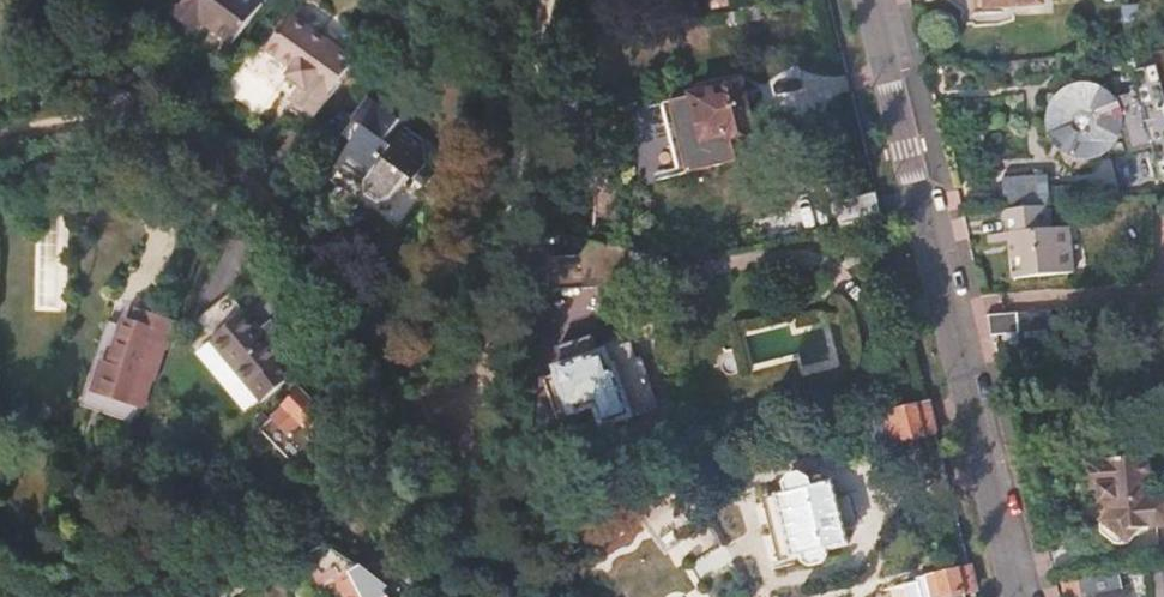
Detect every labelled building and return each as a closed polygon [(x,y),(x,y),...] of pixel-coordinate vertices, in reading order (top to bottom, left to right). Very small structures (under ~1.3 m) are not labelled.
[(213,12),(220,2),(232,11),(229,16),(249,28),(267,0),(195,0),(213,12)] [(298,105),(317,119),(357,63),(294,19),(270,52),(298,72),(293,79),(307,91),(298,105)] [(1115,121),(1119,119),(1127,153),(1152,147),(1160,178),(1163,177),(1163,89),(1158,65),(1134,71),(1139,92),(1114,98),(1114,100),(1109,101),(1103,94),(1096,90),(1089,88),(1080,87),(1072,89),(1066,91),(1056,99),(1052,106),(1050,112),(1049,121),(1050,129),(1053,138),(1058,143),(1065,149),(1072,152),(1079,154),(1087,153),(1094,151),(1101,148),(1107,142),(1111,136),(1114,129),(1115,121)] [(750,132),(740,84),(678,96),(692,168),(731,160),(726,137),(750,132)] [(376,87),(353,120),(368,131),(342,166),(372,186),(372,199),(383,206),(397,201),(419,168),(424,173),(437,157),(434,139),(406,119),(411,111),(376,87)] [(641,107),(646,137),(667,133),(663,104),(641,107)] [(1006,181),(1008,210),(1049,206),(1045,178),(1006,181)] [(834,202),(839,228),(883,218),(877,193),(834,202)] [(1008,210),(1005,211),(1009,235),(1014,235),(1019,278),(1075,271),(1070,229),(1054,231),(1052,206),(1049,206),(1008,210)] [(605,242),(590,238),(592,251),(544,259),(548,293),(611,285),(605,242)] [(268,341),(259,329),(231,296),(196,324),(261,403),(293,377),(280,362),(282,359),(268,341)] [(150,382),(155,382),(168,350),(178,325),(175,324),(139,311),(132,326),(126,323),(123,328),(116,326),(112,335),(105,333),(75,409),(118,425),(128,401),(141,407),(150,382)] [(267,322),(259,329),(268,341),(277,333),(267,322)] [(555,372),(540,377),(553,414),(567,409),(570,414),(595,404),(602,423),(656,405),(638,354),(634,356),(628,341),(614,346),(611,338),(593,343),(590,333),(554,346),(561,364),(553,367),(555,372)] [(1054,336),(1022,339),(1026,384),(1058,381),(1054,336)] [(299,391),(271,417),(303,452),(331,426),(299,391)] [(935,431),(927,399),(887,411),(884,412),(892,442),(935,431)] [(740,431),(750,429),(781,423),(777,407),(736,415),(740,431)] [(830,422),(828,413),(800,419),(803,429),(830,422)] [(740,431),(732,433),(735,445),(752,442),(750,429),(740,431)] [(1090,464),(1093,491),(1103,491),(1104,504),(1116,504),(1116,517),(1108,525),(1110,538),(1122,549),(1137,547),(1146,534),(1163,533),(1163,498),(1157,499),(1152,458),(1090,464)] [(784,488),(775,490),(790,554),(799,552),(801,559),(804,558),(811,564),(823,561),(825,551),(824,546),(846,541),(842,526),(835,495),(830,476),(821,478),(819,474),(805,477),(803,473),(796,469),(786,471),(783,479),(784,488)] [(666,481),(634,506),(642,518),(674,493),(666,481)] [(790,554),(775,490),(763,494),(778,557),(790,554)] [(850,491),(835,495),(842,526),(856,521),(850,491)] [(692,496),(682,502),(679,509),(686,524),(695,524),(704,518),(692,496)] [(704,575),(728,559),(719,546),(695,562),(704,575)] [(378,559),(368,573),(388,587),(398,573),(378,559)] [(419,581),(402,568),(398,573),(388,587),(368,573),(350,560),(340,568),(345,575),(337,582),(346,596),(405,596),(419,581)] [(973,587),(968,564),(923,575),(929,596),(934,596),(973,587)] [(1152,574),(1152,596),(1163,596),(1163,573),(1152,574)] [(1116,592),(1112,578),(1083,581),(1086,596),(1098,596),(1116,592)] [(914,580),(901,584),(904,596),(919,596),(914,580)]
